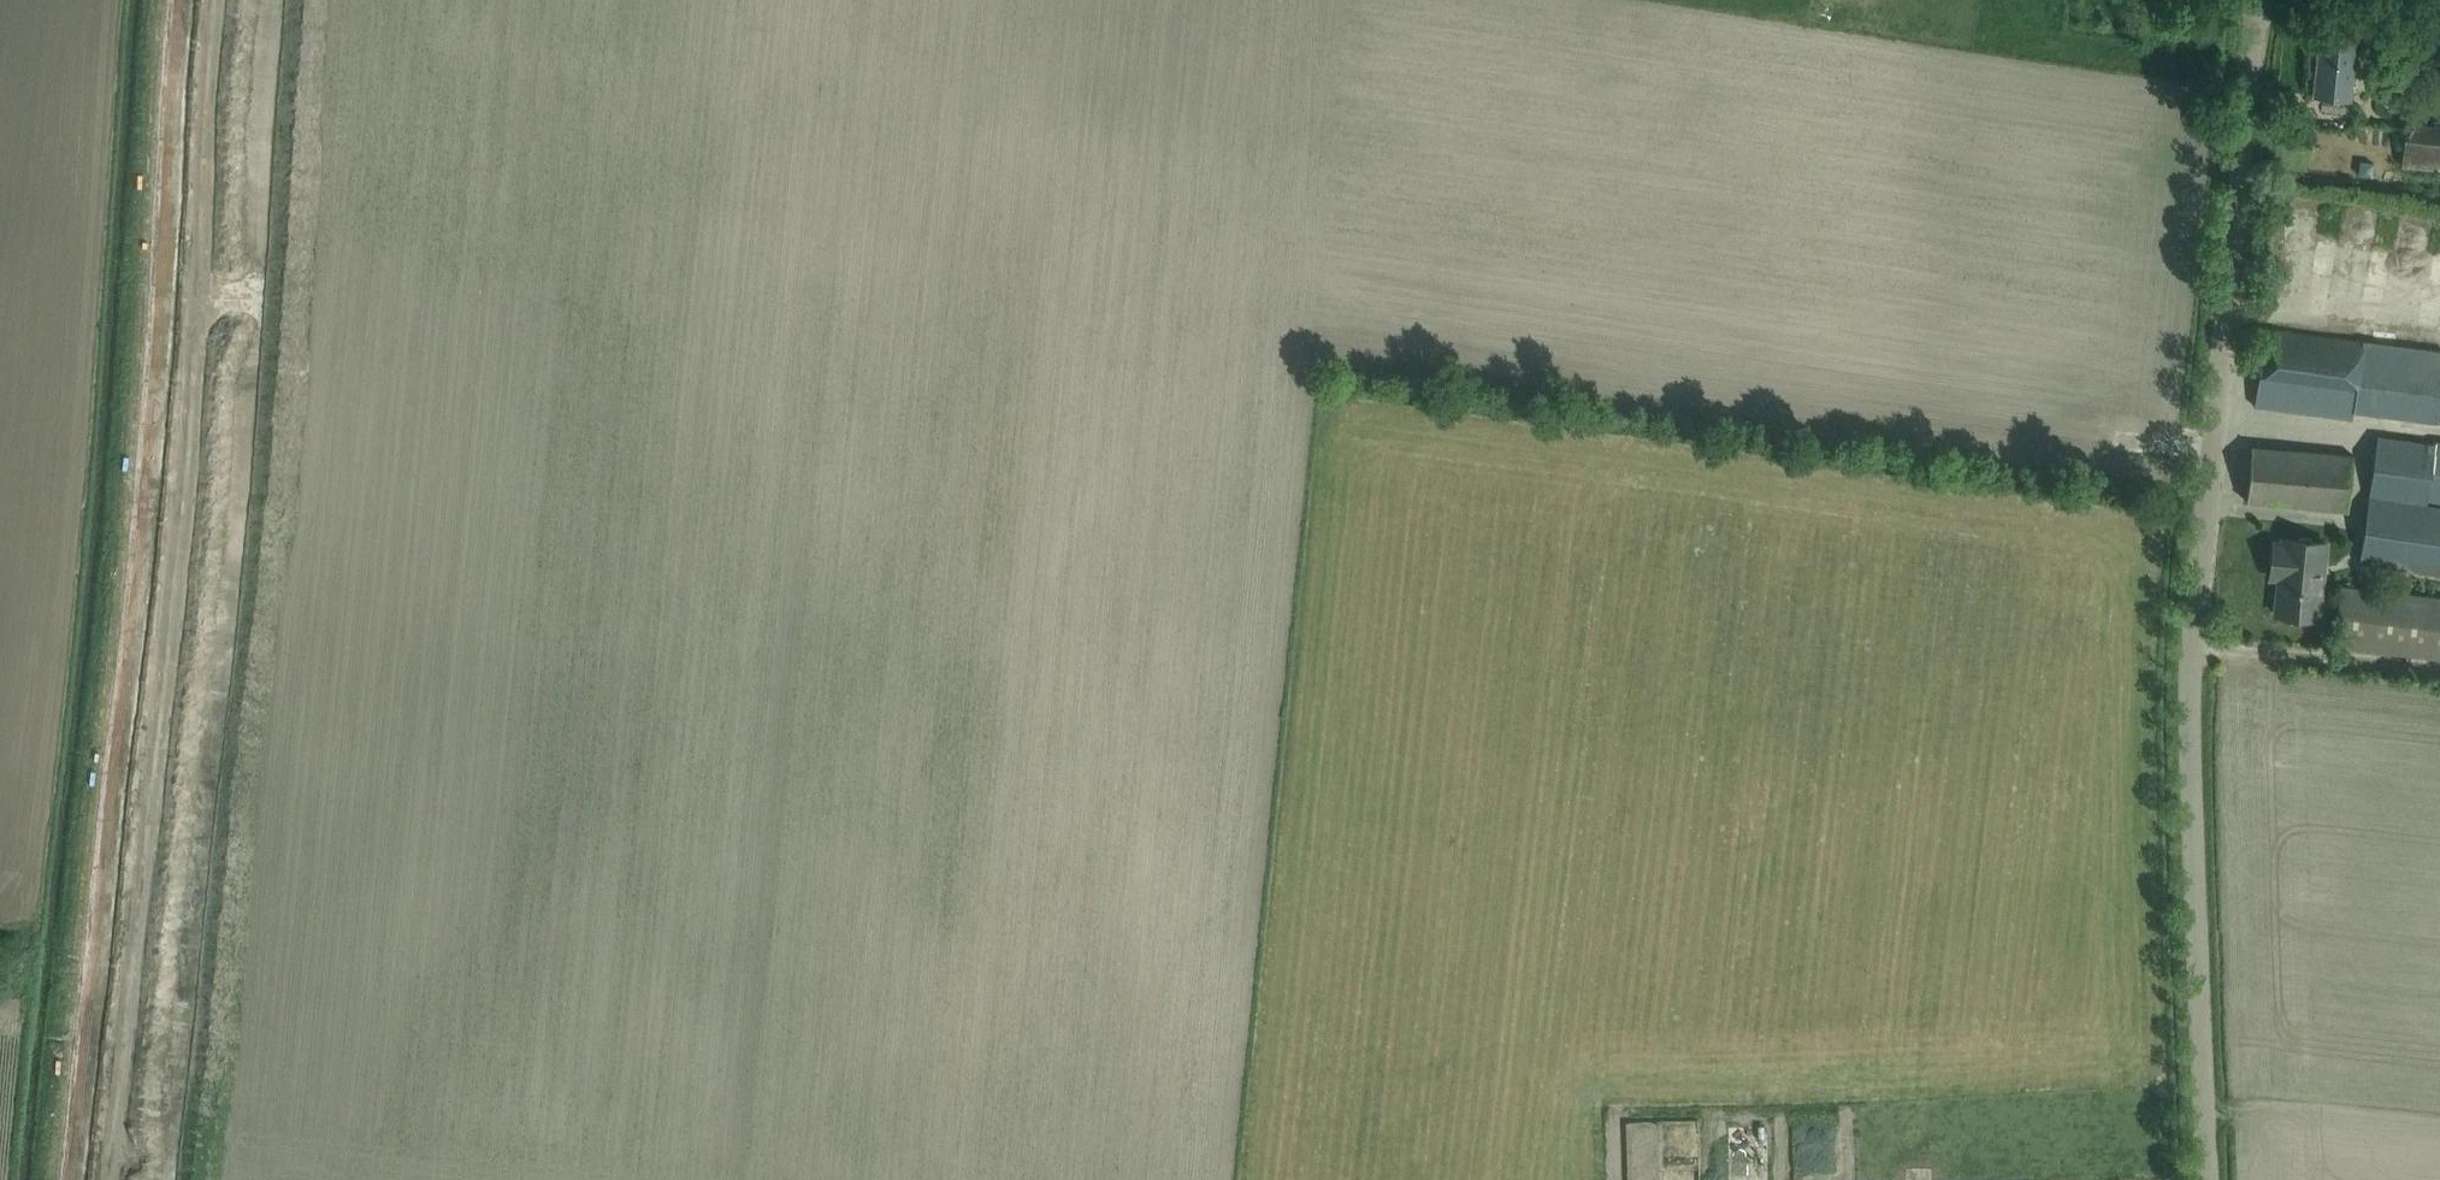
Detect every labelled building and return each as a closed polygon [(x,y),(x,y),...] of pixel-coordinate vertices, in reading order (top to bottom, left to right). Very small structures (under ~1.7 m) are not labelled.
[(2313,95),(2351,99),(2358,34),(2319,30),(2313,95)] [(2406,123),(2400,164),(2439,169),(2439,128),(2406,123)] [(2266,328),(2254,405),(2352,420),(2353,410),(2439,422),(2439,355),(2266,328)] [(2439,576),(2439,504),(2427,502),(2427,499),(2439,501),(2439,444),(2374,435),(2363,564),(2439,576)] [(2348,510),(2353,455),(2251,446),(2246,501),(2348,510)] [(2274,541),(2272,564),(2280,565),(2275,613),(2318,617),(2326,542),(2282,538),(2282,542),(2274,541)] [(2360,588),(2340,585),(2333,646),(2439,659),(2439,597),(2360,588)]
